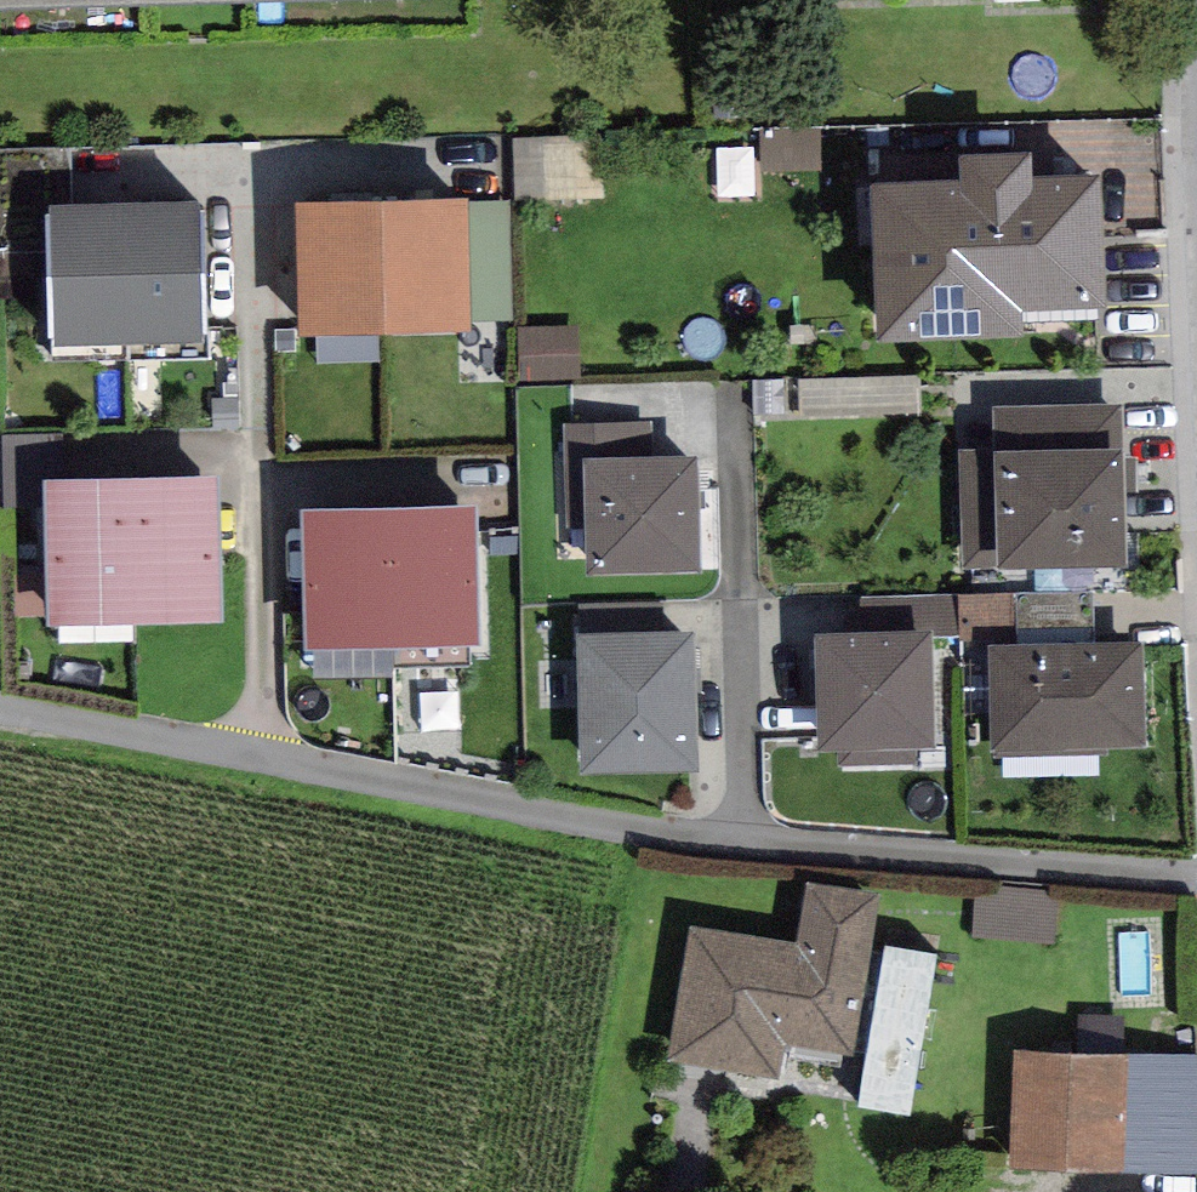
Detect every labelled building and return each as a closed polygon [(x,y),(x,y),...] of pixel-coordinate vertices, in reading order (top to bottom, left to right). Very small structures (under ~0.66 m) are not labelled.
[(278,0),(0,0),(0,9),(278,0)] [(872,187),(880,342),(1022,335),(1021,311),(1105,306),(1098,177),(1032,180),(1031,156),(962,159),(964,183),(872,187)] [(470,197),(386,199),(390,333),(473,331),(470,197)] [(390,333),(386,199),(299,201),(304,334),(390,333)] [(200,200),(124,202),(128,345),(204,343),(200,200)] [(486,315),(516,315),(516,200),(486,200),(486,315)] [(57,347),(128,345),(124,202),(51,205),(57,347)] [(579,325),(520,327),(522,381),(581,379),(579,325)] [(809,413),(929,406),(927,373),(806,381),(809,413)] [(995,452),(1124,448),(1122,406),(994,409),(995,452)] [(584,460),(656,457),(654,419),(562,422),(565,530),(586,530),(584,460)] [(961,452),(963,569),(997,569),(997,571),(1127,568),(1124,448),(995,452),(961,452)] [(656,457),(584,460),(586,530),(587,576),(702,573),(699,456),(656,457)] [(218,476),(131,478),(135,625),(222,622),(218,476)] [(135,625),(131,478),(44,481),(49,626),(135,625)] [(475,506),(389,508),(393,647),(480,645),(475,506)] [(393,647),(389,508),(301,510),(307,649),(393,647)] [(959,592),(861,596),(862,633),(931,631),(931,638),(961,637),(959,595),(959,592)] [(988,643),(1095,642),(1093,592),(959,595),(961,637),(961,642),(988,643)] [(862,633),(816,634),(819,754),(839,753),(840,768),(917,765),(917,751),(935,750),(931,638),(931,631),(862,633)] [(693,633),(578,636),(582,774),(697,771),(693,633)] [(1095,642),(988,643),(992,756),(1147,751),(1144,640),(1095,642)] [(690,927),(668,1061),(779,1079),(785,1045),(852,1056),(879,895),(807,883),(797,944),(690,927)] [(1053,943),(1057,893),(978,886),(974,936),(1053,943)] [(938,954),(886,945),(858,1106),(910,1115),(938,954)] [(1015,1050),(1012,1170),(1196,1174),(1196,1055),(1015,1050)]
